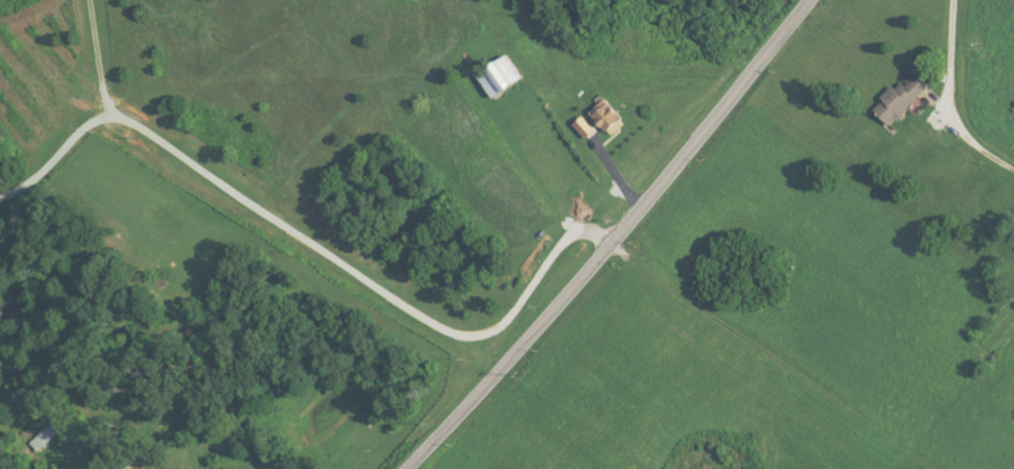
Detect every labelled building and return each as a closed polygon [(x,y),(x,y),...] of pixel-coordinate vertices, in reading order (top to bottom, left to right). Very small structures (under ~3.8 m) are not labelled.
[(527,80),(513,56),(481,75),(495,99),(527,80)] [(934,87),(924,76),(910,88),(904,82),(877,108),(894,126),(934,87)] [(615,137),(630,123),(609,99),(593,114),(615,137)] [(577,125),(590,140),(599,131),(586,117),(577,125)]
